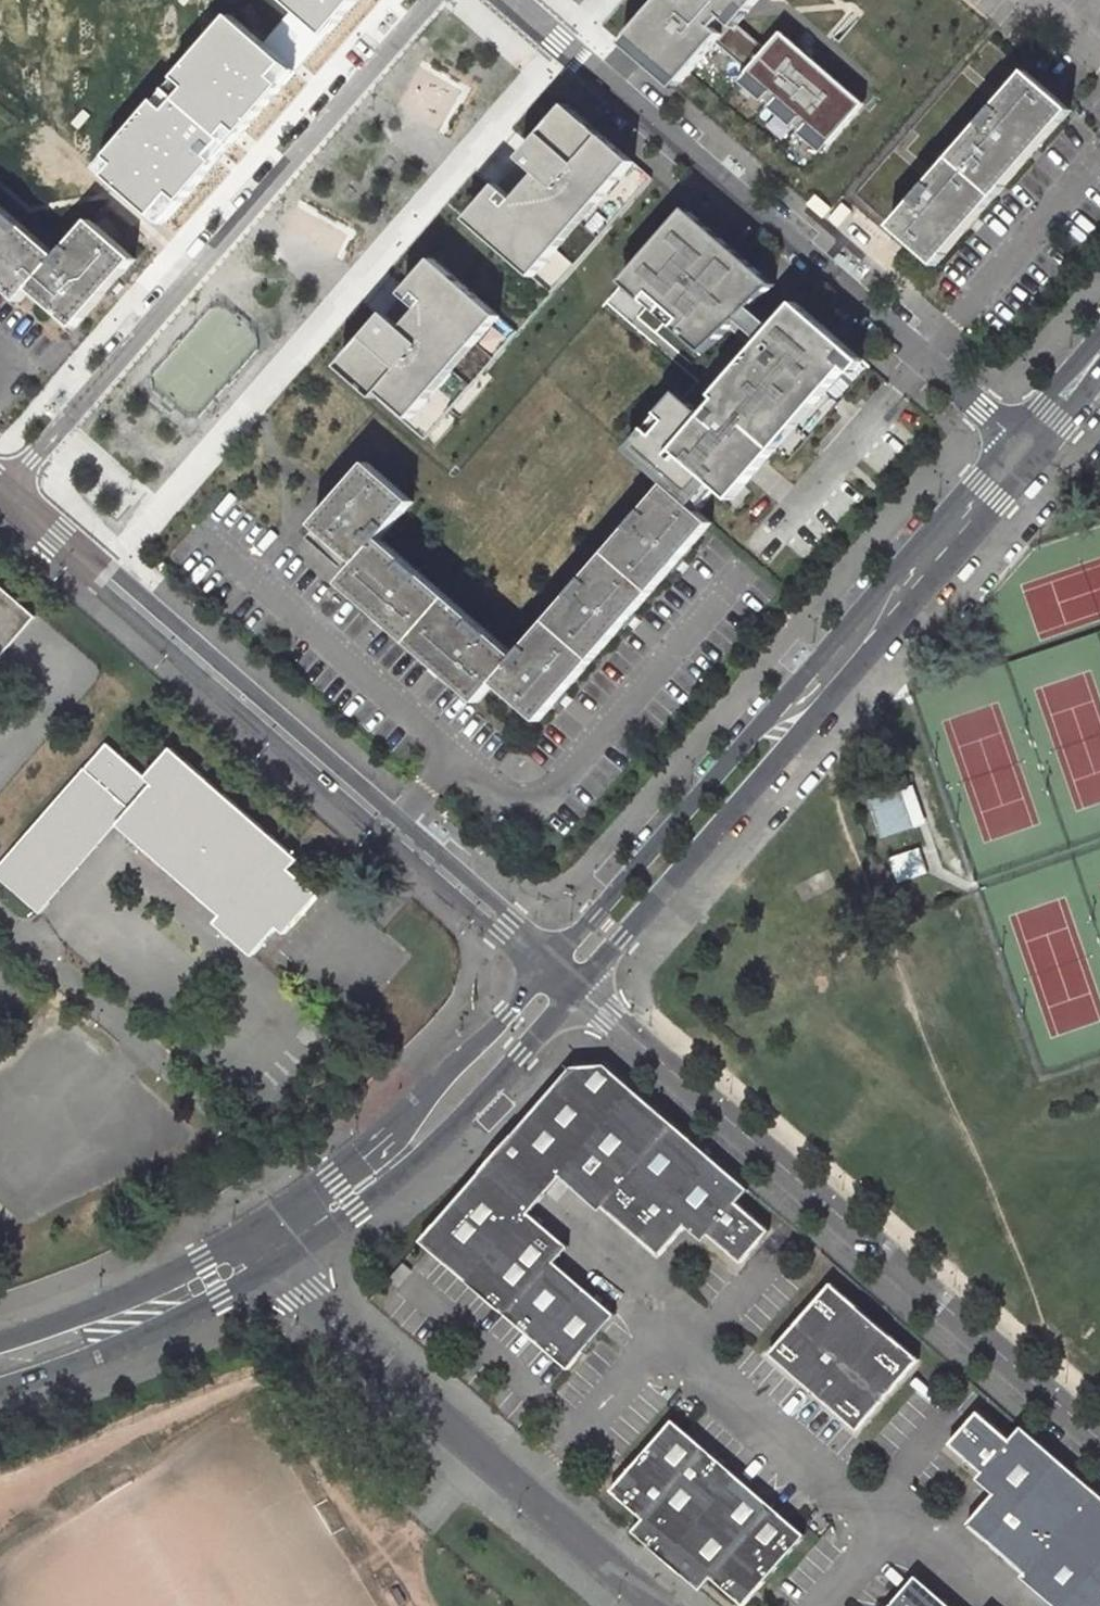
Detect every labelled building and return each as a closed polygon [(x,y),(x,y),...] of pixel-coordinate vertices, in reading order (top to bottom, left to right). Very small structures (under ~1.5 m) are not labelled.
[(293,12),(263,46),(227,15),(90,171),(158,230),(359,0),(279,0),(293,12)] [(624,43),(674,86),(733,20),(739,25),(761,0),(662,0),(624,43)] [(753,68),(741,82),(823,152),(865,103),(783,33),(767,51),(733,21),(718,39),(753,68)] [(935,262),(1069,108),(1025,69),(890,223),(935,262)] [(652,179),(566,106),(519,162),(538,177),(517,202),(497,187),(467,223),(553,296),(652,179)] [(4,280),(28,301),(41,287),(84,325),(119,284),(142,257),(99,219),(67,256),(0,196),(0,276),(4,280)] [(850,349),(688,209),(601,310),(686,384),(629,451),(667,484),(699,511),(719,488),(733,500),(778,449),(769,442),(804,401),(812,409),(849,367),(841,360),(850,349)] [(382,309),(337,363),(410,424),(501,316),(430,257),(400,293),(420,309),(404,328),(382,309)] [(841,360),(849,367),(858,356),(850,349),(841,360)] [(769,442),(778,449),(812,409),(804,401),(769,442)] [(518,657),(382,539),(414,502),(369,463),(339,498),(345,503),(338,510),(332,505),(315,525),(359,563),(342,583),(378,614),(383,608),(392,615),(386,621),(435,664),(440,658),(449,665),(444,671),(480,702),(497,682),(542,721),(559,701),(553,696),(559,689),(565,694),(624,625),(618,620),(626,611),(632,616),(674,568),(668,563),(676,554),(682,559),(713,523),(699,511),(667,484),(518,657)] [(338,510),(345,503),(339,498),(336,500),(332,505),(338,510)] [(679,563),(682,559),(676,554),(668,563),(674,568),(679,563)] [(43,616),(0,579),(0,659),(3,662),(43,616)] [(392,615),(383,608),(378,614),(382,617),(386,621),(392,615)] [(628,621),(632,616),(626,611),(618,620),(624,625),(628,621)] [(449,665),(440,658),(435,664),(440,668),(444,671),(449,665)] [(559,701),(565,694),(559,689),(553,696),(559,701)] [(223,925),(261,959),(287,928),(295,935),(329,897),(297,869),(304,860),(179,749),(153,778),(114,743),(89,770),(139,813),(126,828),(227,913),(228,920),(223,925)] [(0,873),(0,875),(49,917),(126,828),(139,813),(89,770),(0,873)] [(927,822),(913,784),(869,801),(883,838),(927,822)] [(926,873),(919,850),(889,859),(895,882),(926,873)] [(570,1057),(418,1232),(566,1361),(613,1306),(553,1254),(567,1238),(528,1204),(559,1168),(598,1202),(601,1198),(658,1248),(684,1218),(702,1232),(707,1226),(740,1255),(768,1223),(735,1194),(746,1181),(602,1055),(570,1057)] [(399,1253),(386,1268),(395,1276),(408,1261),(399,1253)] [(918,1353),(829,1276),(767,1346),(856,1424),(918,1353)] [(1021,1420),(1009,1433),(976,1405),(948,1437),(981,1465),(975,1472),(993,1487),(967,1517),(1023,1566),(1020,1570),(1059,1604),(1057,1605),(1099,1605),(1099,1489),(1021,1420)] [(670,1413),(608,1483),(641,1512),(631,1525),(698,1583),(709,1571),(742,1600),(804,1529),(670,1413)] [(883,1605),(958,1605),(915,1569),(883,1605)]
